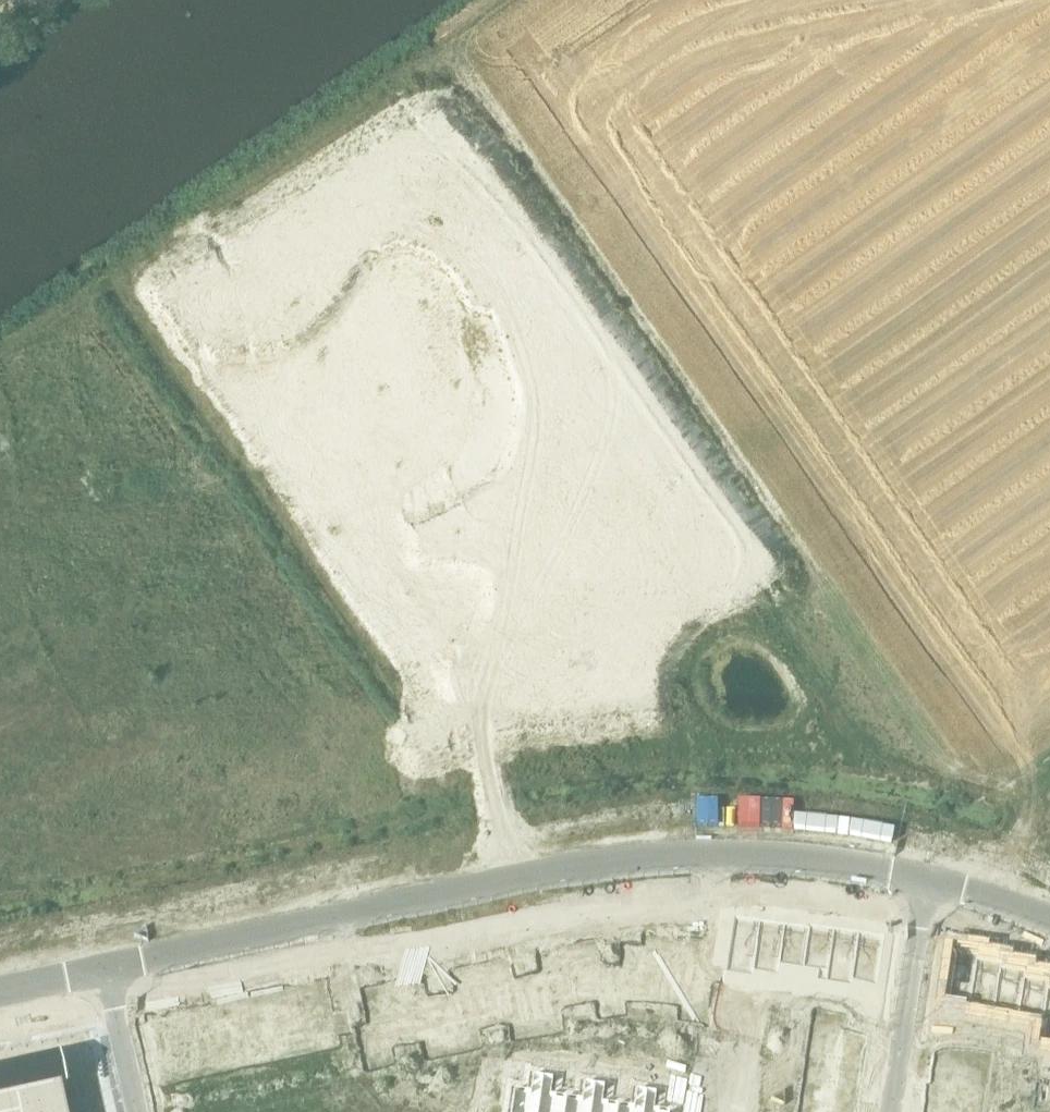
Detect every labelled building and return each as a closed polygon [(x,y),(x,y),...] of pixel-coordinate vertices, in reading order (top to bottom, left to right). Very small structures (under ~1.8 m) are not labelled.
[(734,913),(726,970),(752,974),(760,917),(734,913)] [(760,917),(752,974),(753,974),(753,969),(777,973),(784,921),(760,917)] [(784,921),(777,973),(778,973),(780,962),(803,965),(809,924),(784,921)] [(809,924),(803,965),(819,968),(817,979),(826,980),(834,926),(809,922),(809,924)] [(834,926),(826,980),(851,983),(858,929),(834,926)] [(858,929),(851,983),(852,983),(853,978),(877,982),(884,933),(858,929)] [(646,953),(622,949),(620,961),(628,987),(666,992),(674,938),(649,935),(646,953)] [(674,938),(666,992),(691,996),(689,1015),(702,1016),(709,974),(695,972),(700,942),(674,938)] [(592,941),(567,946),(579,1000),(604,995),(608,1013),(621,1010),(612,968),(599,970),(592,941)] [(567,946),(542,951),(549,982),(536,984),(545,1027),(558,1024),(554,1005),(579,1000),(567,946)] [(951,946),(944,998),(969,1001),(976,955),(977,950),(951,946)] [(969,1001),(969,1007),(993,1010),(1000,964),(1001,958),(976,955),(969,1001)] [(505,960),(480,965),(492,1019),(517,1014),(520,1032),(533,1029),(524,987),(512,990),(505,960)] [(1000,964),(993,1010),(1018,1014),(1024,974),(1024,967),(1000,964)] [(480,965),(454,971),(461,1001),(443,1005),(454,1053),(474,1049),(468,1024),(492,1019),(480,965)] [(1018,1014),(1018,1015),(1042,1019),(1047,985),(1048,978),(1024,974),(1018,1014)] [(419,978),(393,984),(405,1038),(428,1033),(434,1057),(454,1053),(443,1005),(425,1009),(419,978)] [(322,981),(297,987),(309,1043),(349,1034),(344,1011),(330,1014),(322,981)] [(393,984),(368,989),(375,1019),(359,1022),(369,1065),(384,1062),(380,1043),(405,1038),(393,984)] [(1039,1041),(1049,1042),(1049,985),(1047,985),(1042,1019),(1039,1041)] [(297,987),(273,992),(285,1048),(287,1048),(285,1043),(307,1038),(308,1043),(309,1043),(297,987)] [(273,992),(249,997),(261,1053),(285,1048),(273,992)] [(784,1002),(797,1004),(799,995),(786,993),(784,1002)] [(810,1006),(812,997),(799,995),(797,1004),(810,1006)] [(249,997),(224,1003),(236,1054),(258,1048),(260,1054),(261,1053),(249,997)] [(833,1009),(846,1011),(848,1002),(835,1000),(833,1009)] [(859,1013),(861,1004),(848,1002),(846,1011),(859,1013)] [(224,1003),(200,1008),(211,1059),(236,1054),(224,1003)] [(745,1022),(742,1038),(765,1041),(770,1008),(762,1007),(759,1024),(745,1022)] [(200,1008),(176,1013),(188,1069),(189,1069),(188,1064),(211,1059),(200,1008)] [(176,1013),(150,1019),(163,1075),(188,1069),(176,1013)] [(815,1013),(809,1052),(859,1059),(861,1044),(860,1044),(861,1035),(863,1035),(863,1034),(839,1030),(841,1017),(826,1015),(815,1013)] [(706,1020),(705,1032),(726,1035),(728,1023),(706,1020)] [(950,1033),(949,1042),(963,1044),(964,1035),(950,1033)] [(964,1035),(963,1044),(976,1046),(977,1037),(964,1035)] [(571,1039),(543,1045),(544,1051),(574,1055),(571,1039)] [(930,1085),(930,1086),(982,1093),(986,1069),(986,1068),(986,1067),(988,1055),(962,1051),(960,1064),(937,1061),(933,1086),(930,1085)] [(809,1052),(805,1076),(854,1083),(858,1060),(859,1060),(859,1059),(809,1052)] [(770,1058),(768,1071),(777,1072),(779,1059),(770,1058)] [(62,1091),(67,1090),(60,1059),(0,1072),(0,1111),(66,1111),(62,1091)] [(768,1071),(766,1084),(775,1085),(777,1072),(768,1071)] [(510,1111),(537,1111),(543,1076),(532,1074),(530,1091),(513,1089),(510,1111)] [(537,1111),(564,1111),(566,1096),(552,1094),(554,1077),(543,1076),(537,1111)] [(805,1076),(802,1101),(854,1109),(854,1108),(851,1108),(854,1083),(805,1076)] [(306,1082),(293,1085),(295,1094),(308,1091),(306,1082)] [(564,1111),(591,1111),(595,1083),(584,1082),(581,1099),(566,1096),(564,1111)] [(591,1111),(617,1111),(618,1104),(603,1102),(605,1085),(595,1083),(591,1111)] [(927,1110),(938,1111),(977,1111),(980,1094),(982,1094),(982,1093),(930,1086),(931,1087),(927,1110)] [(472,1089),(461,1091),(464,1104),(475,1102),(472,1089)] [(617,1111),(643,1111),(646,1091),(635,1089),(633,1106),(618,1104),(617,1111)] [(643,1111),(671,1111),(655,1110),(657,1093),(646,1091),(643,1111)] [(765,1095),(763,1109),(771,1110),(773,1097),(765,1095)] [(802,1111),(852,1111),(853,1109),(854,1109),(802,1101),(801,1102),(804,1102),(802,1111)]
